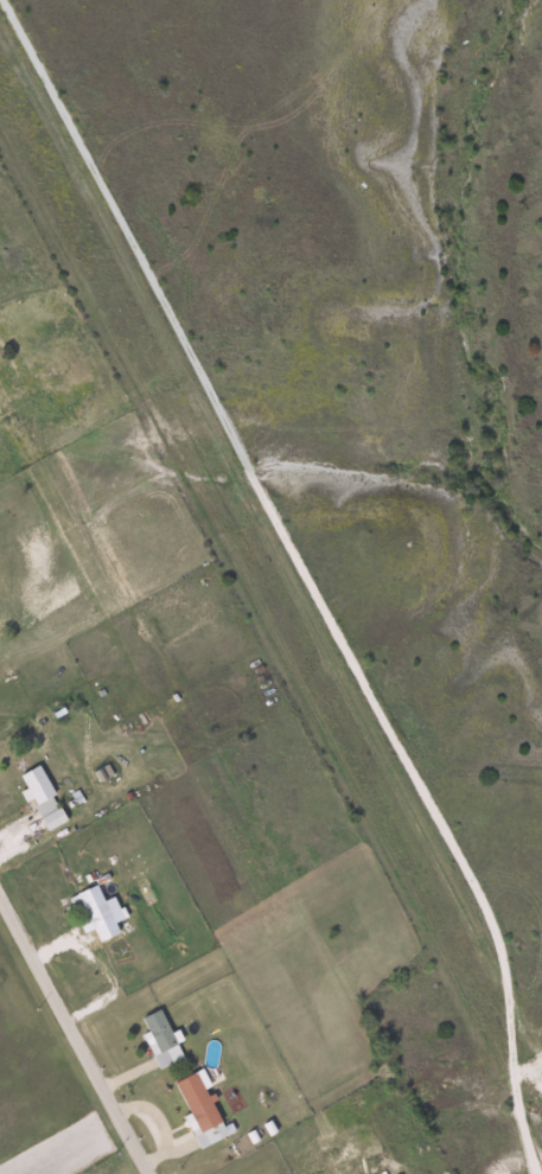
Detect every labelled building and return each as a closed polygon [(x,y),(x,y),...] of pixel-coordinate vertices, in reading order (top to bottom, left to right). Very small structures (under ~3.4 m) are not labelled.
[(25,778),(46,767),(74,823),(52,832),(25,778)] [(83,894),(103,886),(125,936),(106,944),(83,894)] [(164,1070),(148,1035),(154,1032),(147,1019),(166,1009),(189,1059),(164,1070)] [(234,1135),(205,1149),(190,1117),(193,1115),(179,1084),(206,1071),(211,1082),(209,1083),(234,1135)]
